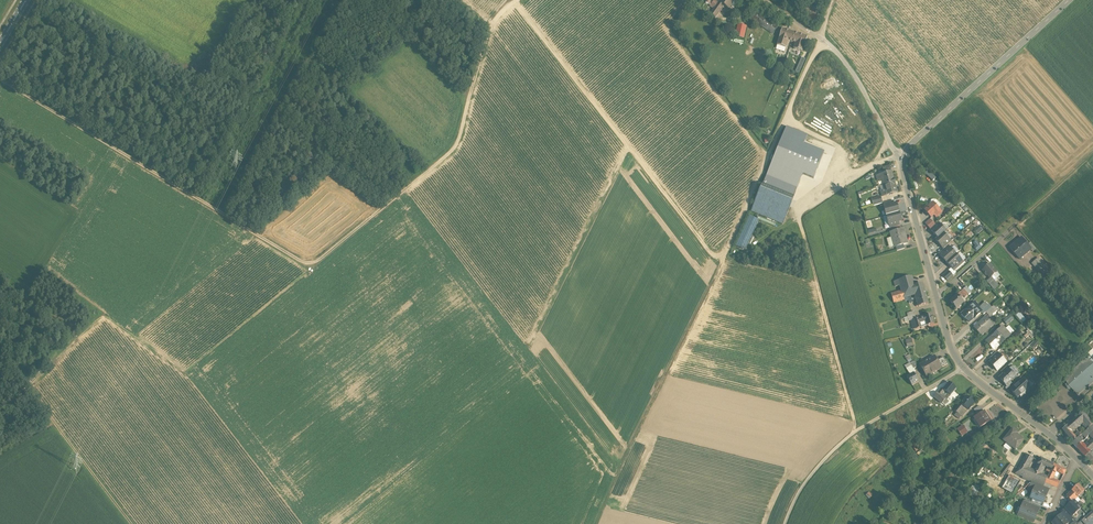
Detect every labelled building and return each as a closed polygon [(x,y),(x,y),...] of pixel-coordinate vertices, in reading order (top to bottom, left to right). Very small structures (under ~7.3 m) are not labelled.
[(709,0),(706,0),(706,1),(709,3),(708,4),(710,5),(709,6),(713,8),(717,2),(714,0),(712,2),(709,0)] [(724,5),(729,8),(735,0),(722,0),(721,2),(719,1),(718,3),(718,4),(711,14),(716,17),(724,5)] [(773,34),(778,26),(756,11),(751,19),(773,34)] [(821,17),(811,12),(806,20),(816,26),(821,17)] [(738,24),(735,36),(744,38),(747,26),(738,24)] [(785,48),(788,41),(795,43),(798,34),(782,29),(779,38),(777,45),(785,48)] [(804,46),(807,37),(798,34),(795,43),(794,49),(802,52),(804,46)] [(802,174),(814,179),(824,153),(803,144),(807,136),(786,127),(763,184),(794,196),(802,174)] [(890,165),(882,167),(884,173),(891,171),(890,165)] [(884,173),(877,175),(878,180),(882,179),(884,184),(894,182),(891,171),(884,173)] [(933,179),(935,177),(929,171),(926,174),(933,179)] [(894,182),(884,184),(885,189),(881,190),(882,196),(897,192),(894,182)] [(794,196),(763,184),(752,211),(782,224),(794,196)] [(881,196),(871,199),(873,205),(883,203),(881,196)] [(941,212),(933,202),(925,209),(931,216),(934,214),(936,216),(941,212)] [(884,206),(887,215),(899,212),(896,203),(894,204),(884,206)] [(899,212),(887,215),(889,224),(899,221),(901,220),(899,212)] [(737,245),(744,249),(747,243),(750,245),(753,237),(751,235),(758,220),(750,217),(737,245)] [(931,219),(926,223),(930,228),(935,224),(931,219)] [(935,224),(930,228),(933,231),(941,225),(938,221),(935,224)] [(941,225),(933,231),(938,237),(944,232),(946,230),(941,225)] [(903,228),(890,232),(894,246),(895,246),(903,243),(907,242),(903,228)] [(938,237),(936,239),(941,246),(941,245),(949,238),(944,232),(938,237)] [(1022,237),(1014,243),(1009,246),(1020,258),(1031,248),(1022,237)] [(949,238),(941,245),(944,248),(948,244),(951,241),(949,238)] [(973,241),(975,244),(974,245),(977,250),(982,246),(977,239),(973,241)] [(944,248),(939,252),(942,256),(951,248),(948,244),(944,248)] [(942,256),(946,261),(956,253),(951,248),(942,256)] [(956,253),(946,261),(951,267),(952,267),(961,259),(956,253)] [(1051,271),(1039,257),(1032,262),(1044,276),(1051,271)] [(961,259),(952,267),(955,270),(964,262),(961,259)] [(990,263),(982,269),(985,273),(986,273),(990,277),(991,276),(997,271),(990,263)] [(948,270),(943,275),(948,280),(953,275),(948,270)] [(912,276),(898,280),(900,284),(901,288),(914,285),(912,276)] [(991,276),(990,277),(986,280),(993,288),(998,283),(991,276)] [(914,285),(901,288),(901,290),(903,297),(907,296),(915,293),(925,291),(922,283),(914,285)] [(901,290),(891,293),(893,302),(904,299),(904,300),(908,300),(907,296),(903,297),(901,290)] [(925,291),(915,293),(918,303),(918,305),(918,306),(928,303),(925,291)] [(957,294),(950,301),(956,308),(964,301),(960,298),(964,295),(960,291),(957,294)] [(974,302),(965,310),(961,314),(965,318),(966,318),(970,322),(981,312),(982,311),(981,310),(974,302)] [(988,304),(981,310),(982,311),(981,312),(983,314),(986,312),(991,307),(988,304)] [(931,314),(919,317),(921,326),(927,325),(934,323),(931,314)] [(1003,320),(1007,323),(1013,317),(1010,314),(1003,320)] [(986,316),(974,327),(981,335),(993,324),(986,316)] [(916,318),(911,319),(912,324),(913,329),(921,326),(919,317),(916,318)] [(1003,326),(986,341),(990,346),(991,345),(995,349),(1003,341),(1001,339),(1008,332),(1003,326)] [(1039,344),(1036,341),(1031,346),(1035,349),(1039,344)] [(996,351),(989,358),(992,360),(993,359),(994,360),(1000,355),(996,351)] [(1003,352),(1000,354),(1007,361),(1009,358),(1003,352)] [(1000,355),(994,360),(993,359),(992,360),(990,362),(997,370),(1006,362),(1000,355)] [(934,356),(920,364),(927,376),(941,367),(937,360),(934,356)] [(943,356),(937,360),(941,367),(947,363),(943,356)] [(1066,379),(1069,382),(1066,384),(1070,388),(1072,386),(1078,393),(1092,380),(1092,366),(1087,360),(1066,379)] [(912,365),(907,367),(911,374),(914,372),(914,373),(916,372),(914,368),(912,365)] [(1007,365),(1001,370),(1004,373),(1010,368),(1007,365)] [(1015,376),(1009,369),(1010,368),(1004,373),(1000,377),(1003,380),(1003,381),(1006,384),(1010,381),(1015,376)] [(911,374),(907,376),(912,384),(918,381),(916,377),(916,376),(914,373),(914,372),(911,374)] [(1016,385),(1011,389),(1011,390),(1018,397),(1022,393),(1027,388),(1029,386),(1022,379),(1016,385)] [(949,381),(946,385),(945,384),(944,386),(945,386),(943,388),(943,389),(951,395),(957,388),(949,381)] [(1012,384),(1007,388),(1009,391),(1011,390),(1011,389),(1016,385),(1014,382),(1012,384)] [(951,395),(943,389),(943,388),(942,387),(938,391),(946,398),(947,399),(951,395)] [(946,398),(938,391),(934,396),(942,403),(946,398)] [(974,402),(967,396),(961,403),(964,406),(968,409),(974,402)] [(961,403),(955,410),(958,413),(964,406),(961,403)] [(964,406),(958,413),(962,416),(968,409),(964,406)] [(1084,410),(1077,417),(1082,423),(1085,427),(1087,429),(1091,425),(1092,424),(1092,421),(1084,410)] [(978,415),(974,417),(980,427),(991,420),(984,411),(983,411),(978,415)] [(1082,423),(1077,417),(1071,421),(1075,427),(1076,428),(1082,423)] [(1071,421),(1062,429),(1069,437),(1072,434),(1070,431),(1075,427),(1071,421)] [(963,425),(958,428),(962,434),(967,431),(963,425)] [(1017,431),(1013,427),(1003,439),(1015,448),(1023,438),(1016,432),(1017,431)] [(1073,435),(1072,434),(1069,437),(1073,442),(1078,437),(1075,434),(1073,435)] [(1073,442),(1072,442),(1077,447),(1080,444),(1083,441),(1079,437),(1078,437),(1073,442)] [(1080,450),(1085,456),(1091,451),(1092,449),(1092,447),(1092,446),(1092,442),(1091,440),(1089,442),(1088,442),(1083,446),(1080,450)] [(1027,454),(1021,464),(1027,467),(1027,468),(1033,457),(1027,454)] [(1050,462),(1041,457),(1034,470),(1040,474),(1045,465),(1048,467),(1050,462)] [(1027,467),(1021,464),(1017,471),(1024,474),(1027,468),(1027,467)] [(1066,470),(1054,464),(1052,469),(1050,472),(1049,474),(1054,477),(1056,471),(1064,475),(1066,470)] [(1040,474),(1034,470),(1027,468),(1024,474),(1023,476),(1030,479),(1030,480),(1043,485),(1045,483),(1045,482),(1047,478),(1045,477),(1040,475),(1040,474)] [(1060,482),(1053,479),(1054,477),(1049,474),(1048,475),(1048,476),(1047,476),(1047,478),(1045,482),(1051,484),(1057,487),(1060,482)] [(1020,481),(1010,475),(1002,488),(1013,493),(1020,481)] [(1042,486),(1032,481),(1030,486),(1036,489),(1036,488),(1040,490),(1042,486)] [(1078,484),(1072,490),(1077,497),(1078,497),(1084,491),(1078,484)] [(1040,490),(1036,488),(1036,489),(1034,493),(1036,494),(1034,498),(1043,502),(1047,493),(1040,490)] [(1077,497),(1072,490),(1066,496),(1072,502),(1074,500),(1077,497)] [(1080,506),(1074,500),(1072,502),(1065,508),(1071,515),(1080,506)] [(1039,508),(1024,501),(1021,507),(1025,509),(1022,514),(1027,516),(1028,516),(1034,518),(1036,512),(1037,513),(1039,508)] [(1065,508),(1064,508),(1059,513),(1061,514),(1066,520),(1071,515),(1065,508)] [(1061,514),(1052,523),(1053,523),(1067,523),(1069,522),(1066,520),(1061,514)] [(1085,523),(1092,523),(1092,516),(1091,518),(1088,520),(1085,517),(1081,520),(1085,523)]
